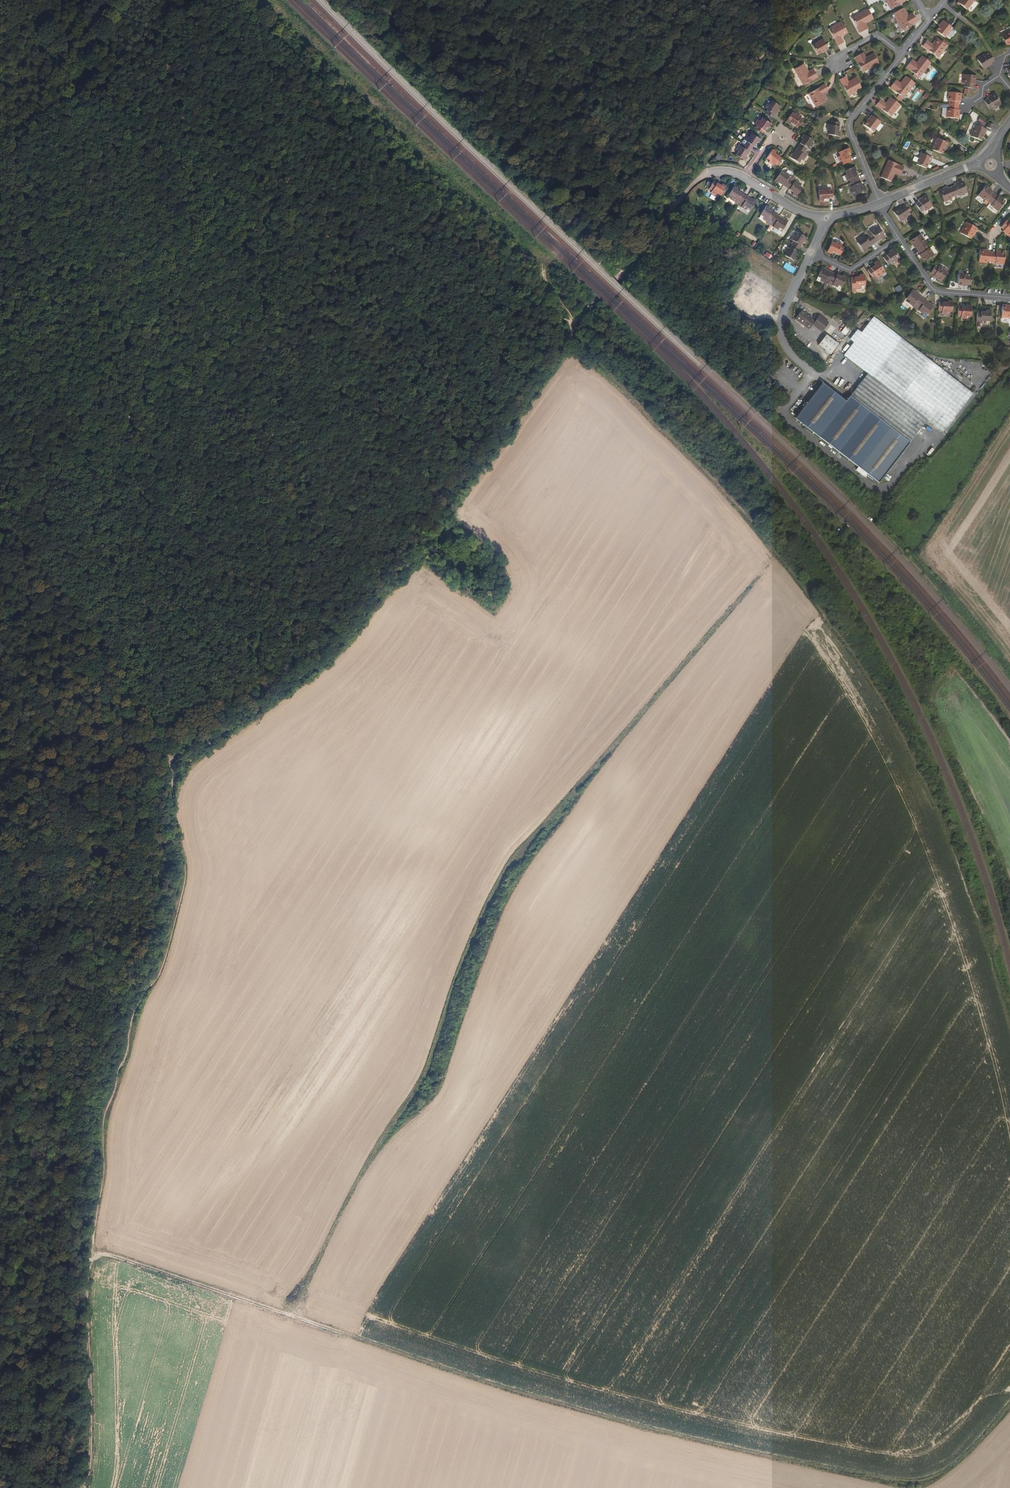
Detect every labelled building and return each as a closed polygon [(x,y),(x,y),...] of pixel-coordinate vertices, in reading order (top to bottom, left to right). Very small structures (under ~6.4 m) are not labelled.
[(905,0),(886,0),(891,9),(905,2),(905,0)] [(958,3),(961,5),(968,11),(975,1),(974,0),(962,0),(961,0),(960,0),(958,3)] [(904,9),(894,14),(903,30),(905,29),(908,28),(917,22),(914,16),(908,19),(907,17),(908,16),(904,9)] [(874,19),(869,10),(852,19),(860,34),(866,30),(863,25),(865,23),(866,24),(870,22),(874,19)] [(937,32),(946,39),(953,29),(946,23),(944,21),(941,24),(942,25),(940,28),(937,32)] [(848,33),(842,22),(829,29),(838,46),(844,43),(841,37),(848,33)] [(824,51),(825,51),(829,49),(823,39),(813,45),(818,54),(824,51)] [(947,46),(942,43),(938,39),(932,46),(928,42),(924,47),(938,59),(948,47),(947,46)] [(864,60),(861,54),(855,58),(863,73),(879,64),(874,54),(866,58),(866,59),(864,60)] [(984,69),(988,67),(992,64),(995,62),(990,54),(987,56),(979,61),(984,69)] [(920,79),(932,64),(923,57),(918,64),(916,67),(911,63),(907,68),(916,75),(920,79)] [(818,77),(815,72),(810,75),(808,72),(809,71),(804,64),(795,69),(804,85),(818,77)] [(965,88),(969,89),(974,89),(974,85),(975,81),(976,81),(976,77),(964,75),(964,84),(965,84),(965,88)] [(862,89),(856,78),(849,82),(846,77),(840,80),(849,96),(862,89)] [(916,84),(907,77),(902,84),(902,85),(900,87),(896,83),(891,88),(904,99),(916,84)] [(816,107),(827,101),(823,94),(829,91),(825,85),(809,94),(816,107)] [(950,106),(959,107),(960,103),(960,98),(961,98),(962,94),(950,93),(949,101),(951,101),(950,106)] [(995,94),(991,96),(992,98),(989,100),(985,102),(990,110),(993,108),(994,109),(1002,104),(995,94)] [(892,118),(901,106),(892,98),(886,105),(881,101),(877,106),(892,118)] [(766,113),(773,118),(775,115),(774,114),(777,110),(778,111),(779,111),(782,108),(773,102),(771,105),(768,103),(765,108),(767,110),(766,113)] [(959,110),(959,107),(950,106),(950,109),(948,109),(947,118),(959,119),(960,115),(958,115),(959,110)] [(792,114),(786,122),(789,125),(791,123),(798,128),(803,121),(800,119),(802,117),(797,113),(795,116),(792,114)] [(871,120),(868,122),(866,126),(874,133),(882,123),(872,116),(870,119),(871,120)] [(755,128),(763,134),(768,126),(770,127),(772,124),(768,120),(765,119),(764,118),(762,121),(758,119),(755,124),(757,125),(755,128)] [(838,132),(841,124),(831,121),(831,125),(828,124),(827,130),(831,131),(830,135),(840,137),(841,133),(838,132)] [(987,134),(988,130),(986,129),(976,125),(972,137),(983,141),(984,137),(983,137),(985,133),(986,134),(987,134)] [(743,142),(752,149),(754,146),(757,142),(759,143),(761,139),(753,134),(751,137),(747,135),(743,142)] [(798,146),(806,152),(808,149),(810,150),(813,146),(810,143),(812,140),(804,135),(802,138),(803,139),(798,146)] [(933,150),(943,155),(945,150),(947,147),(948,147),(949,144),(946,142),(938,139),(933,150)] [(749,151),(750,152),(752,149),(743,142),(742,142),(737,149),(740,152),(737,155),(746,161),(748,157),(747,156),(746,155),(749,151)] [(792,153),(790,157),(798,162),(801,159),(804,161),(809,154),(806,152),(798,146),(796,149),(797,150),(794,154),(793,154),(792,153)] [(842,162),(844,165),(852,161),(850,157),(848,153),(851,152),(849,148),(840,152),(841,155),(838,157),(840,162),(842,162)] [(775,164),(778,166),(783,159),(776,153),(777,152),(773,149),(768,157),(771,160),(769,163),(773,166),(775,164)] [(921,167),(927,169),(929,165),(930,162),(931,162),(933,159),(931,158),(929,157),(922,154),(917,165),(921,167)] [(895,164),(892,162),(889,161),(882,178),(892,183),(896,174),(897,171),(903,174),(905,168),(895,164)] [(849,179),(851,183),(860,179),(858,176),(857,176),(855,171),(856,171),(857,170),(856,166),(846,170),(848,174),(845,176),(847,181),(849,179)] [(783,186),(787,188),(794,178),(786,172),(784,176),(780,173),(775,181),(778,184),(779,183),(780,182),(783,185),(783,186)] [(794,178),(787,188),(793,193),(792,195),(796,197),(802,189),(799,187),(800,184),(796,180),(796,179),(794,178)] [(860,179),(851,183),(852,186),(850,187),(852,192),(856,190),(858,194),(867,190),(865,187),(863,187),(860,179)] [(722,186),(718,183),(714,181),(710,189),(712,191),(711,193),(716,196),(718,192),(722,195),(727,186),(724,184),(722,186)] [(951,187),(955,196),(959,194),(959,196),(967,193),(962,181),(958,183),(959,184),(955,186),(951,187)] [(737,190),(738,188),(735,186),(730,194),(733,197),(731,200),(736,203),(737,201),(740,203),(745,195),(737,190)] [(986,200),(989,202),(994,195),(991,193),(988,190),(989,189),(986,186),(978,195),(985,201),(986,200)] [(833,199),(832,189),(829,190),(828,187),(823,187),(823,191),(819,192),(820,202),(824,201),(824,199),(833,199)] [(951,197),(955,196),(951,187),(948,189),(944,190),(944,189),(939,191),(944,202),(952,199),(951,197)] [(745,195),(740,203),(743,205),(741,207),(746,210),(748,207),(752,209),(757,201),(753,198),(753,200),(752,200),(748,198),(748,197),(745,195)] [(994,195),(989,202),(992,205),(991,206),(998,211),(1005,202),(1002,199),(1001,200),(997,197),(994,195)] [(922,200),(919,202),(916,204),(921,212),(924,210),(925,211),(932,206),(925,196),(921,198),(922,200)] [(769,221),(772,223),(777,214),(769,210),(771,208),(767,206),(761,214),(765,217),(763,220),(768,223),(769,221)] [(898,210),(897,209),(893,211),(900,222),(907,217),(907,215),(909,213),(905,206),(902,208),(898,210)] [(777,214),(772,223),(775,224),(773,227),(778,230),(780,227),(783,229),(789,220),(785,218),(784,219),(784,220),(780,217),(780,216),(777,214)] [(1001,228),(1004,230),(1009,235),(1009,223),(1009,222),(1009,223),(1006,221),(1001,228)] [(971,239),(973,235),(972,234),(973,231),(975,232),(978,229),(966,222),(960,232),(971,239)] [(869,230),(866,232),(869,236),(874,244),(877,242),(876,241),(881,238),(881,239),(882,240),(886,237),(880,229),(877,231),(874,228),(870,231),(869,230)] [(794,241),(792,244),(800,249),(802,246),(801,245),(804,241),(805,241),(806,242),(808,238),(799,233),(797,236),(794,234),(791,239),(794,241)] [(916,247),(919,250),(926,246),(924,242),(925,241),(920,234),(910,240),(913,245),(914,244),(916,247)] [(874,244),(869,236),(866,238),(864,235),(859,238),(861,241),(858,243),(864,252),(867,250),(867,249),(866,247),(870,245),(871,246),(874,244)] [(832,252),(840,255),(844,247),(841,246),(842,243),(837,241),(835,244),(832,243),(827,252),(831,254),(832,252)] [(800,249),(792,244),(790,247),(788,246),(785,250),(788,252),(786,256),(795,261),(797,257),(795,256),(800,249)] [(926,246),(919,250),(921,253),(923,257),(921,258),(924,262),(934,255),(929,248),(928,248),(926,246)] [(891,252),(883,257),(888,265),(891,263),(893,265),(897,262),(895,259),(898,256),(893,248),(889,250),(891,252)] [(987,261),(991,261),(992,252),(988,252),(984,252),(984,250),(980,250),(979,262),(987,262),(987,261)] [(992,252),(991,261),(995,262),(995,263),(1004,264),(1005,252),(1000,252),(1000,253),(996,253),(992,252)] [(621,265),(617,261),(613,266),(618,269),(621,265)] [(875,265),(868,270),(873,278),(875,276),(877,278),(882,275),(880,271),(883,269),(877,261),(874,263),(875,265)] [(935,265),(934,268),(931,273),(934,275),(934,276),(942,281),(947,272),(939,267),(939,268),(935,265)] [(826,269),(826,268),(823,266),(818,275),(822,277),(820,281),(828,284),(834,273),(831,272),(830,273),(825,270),(826,269)] [(834,273),(828,284),(832,286),(832,285),(837,287),(839,284),(843,286),(847,277),(843,275),(842,276),(834,273)] [(850,278),(852,290),(861,289),(861,285),(865,284),(864,274),(859,275),(859,277),(850,278)] [(967,284),(971,285),(972,276),(968,276),(968,275),(958,274),(958,284),(967,285),(967,284)] [(908,303),(915,308),(923,298),(920,296),(919,297),(915,294),(916,293),(917,292),(913,289),(906,298),(909,301),(908,303)] [(923,298),(915,308),(923,314),(924,312),(927,314),(934,305),(931,302),(930,303),(929,304),(925,302),(926,300),(923,298)] [(939,302),(938,311),(942,311),(942,314),(947,314),(948,310),(952,311),(952,301),(948,300),(948,302),(939,302)] [(958,306),(957,316),(961,316),(961,318),(966,319),(967,315),(971,315),(971,305),(967,305),(967,307),(958,306)] [(1009,317),(1009,308),(1006,307),(1007,306),(1002,305),(1001,317),(1009,318),(1009,317)] [(829,322),(820,315),(816,320),(802,309),(796,318),(810,329),(813,325),(822,331),(829,322)] [(977,311),(976,327),(979,327),(980,323),(985,323),(985,320),(989,320),(990,310),(986,310),(986,312),(977,311)] [(943,431),(973,393),(873,316),(861,332),(858,329),(850,339),(854,342),(844,355),(868,373),(846,401),(823,382),(796,417),(859,466),(857,468),(865,474),(866,472),(879,482),(910,442),(910,441),(927,419),(943,431)] [(845,335),(850,328),(846,325),(841,332),(845,335)] [(825,336),(818,346),(830,355),(838,345),(825,336)]
